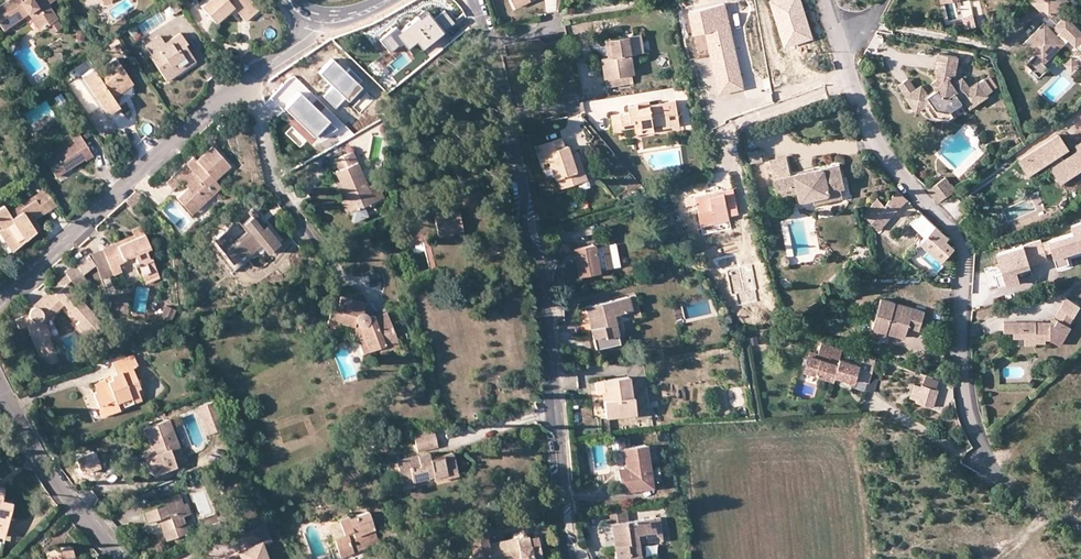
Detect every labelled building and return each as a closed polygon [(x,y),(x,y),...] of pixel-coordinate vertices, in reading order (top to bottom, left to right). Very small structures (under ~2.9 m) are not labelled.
[(0,3),(0,26),(3,30),(26,14),(39,31),(46,26),(51,34),(61,27),(56,20),(58,18),(49,4),(46,0),(5,0),(0,3)] [(174,0),(173,0),(167,4),(173,13),(180,8),(174,0)] [(199,5),(216,22),(231,7),(245,22),(260,6),(254,0),(205,0),(199,5)] [(1050,17),(1068,0),(1033,0),(1050,17)] [(972,13),(961,16),(965,28),(976,24),(972,13)] [(1057,26),(1061,30),(1057,34),(1053,29),(1045,21),(1023,41),(1033,52),(1024,61),(1039,76),(1048,67),(1043,62),(1069,38),(1075,45),(1077,43),(1080,47),(1080,30),(1066,14),(1056,25),(1057,26)] [(452,45),(430,16),(404,36),(400,31),(391,37),(403,52),(388,63),(403,82),(452,45)] [(1057,26),(1053,29),(1057,34),(1061,30),(1057,26)] [(158,35),(144,45),(151,54),(148,56),(165,81),(174,75),(172,72),(192,58),(183,44),(186,43),(178,32),(163,42),(158,35)] [(635,34),(611,38),(614,56),(610,56),(604,58),(608,87),(633,83),(631,74),(636,73),(633,54),(638,53),(635,34)] [(951,66),(953,56),(938,53),(934,72),(938,73),(936,80),(939,83),(935,87),(936,88),(928,94),(921,85),(915,89),(906,95),(905,96),(912,105),(918,101),(924,108),(927,107),(932,103),(938,108),(951,112),(953,111),(964,102),(962,100),(965,98),(971,105),(985,95),(975,82),(967,88),(960,78),(951,85),(948,81),(949,76),(953,76),(955,67),(951,66)] [(1077,63),(1071,57),(1066,62),(1071,68),(1077,63)] [(116,106),(110,97),(107,93),(129,79),(115,58),(94,72),(91,68),(79,76),(105,114),(116,106)] [(195,61),(192,58),(172,72),(174,75),(195,61)] [(290,86),(296,97),(302,94),(311,109),(305,113),(312,124),(323,118),(320,114),(334,106),(319,80),(312,85),(311,82),(307,76),(290,86)] [(899,84),(906,95),(915,89),(907,78),(899,84)] [(132,83),(129,79),(107,93),(110,97),(132,83)] [(305,113),(311,109),(302,94),(296,97),(305,113)] [(680,125),(676,101),(650,105),(650,101),(628,105),(630,112),(612,115),(615,132),(622,131),(622,127),(632,125),(640,124),(640,127),(654,126),(663,124),(664,128),(680,125)] [(918,113),(924,108),(918,101),(912,105),(918,113)] [(957,116),(953,111),(951,112),(938,108),(932,103),(927,107),(935,118),(950,120),(957,116)] [(654,130),(654,126),(640,127),(640,124),(632,125),(634,133),(654,130)] [(68,135),(69,137),(73,141),(44,159),(56,176),(83,159),(85,161),(92,155),(76,130),(68,135)] [(1022,160),(1030,173),(1049,160),(1052,158),(1056,165),(1054,167),(1064,183),(1080,171),(1080,152),(1067,161),(1063,154),(1065,153),(1060,146),(1066,142),(1061,134),(1022,160)] [(41,154),(44,159),(73,141),(69,137),(41,154)] [(548,159),(555,179),(560,177),(564,187),(581,181),(577,171),(583,169),(577,153),(571,154),(568,145),(564,146),(562,139),(539,146),(543,160),(548,159)] [(1070,149),(1066,142),(1060,146),(1065,153),(1070,149)] [(176,197),(185,207),(193,200),(199,207),(208,199),(201,192),(215,180),(230,166),(212,146),(197,160),(193,156),(165,182),(172,189),(181,181),(187,187),(176,197)] [(760,149),(750,150),(752,166),(763,164),(760,149)] [(360,178),(349,153),(332,160),(337,171),(334,172),(345,199),(342,200),(347,212),(348,211),(362,205),(382,196),(375,181),(364,186),(360,178)] [(844,186),(839,164),(791,174),(786,156),(770,160),(778,195),(796,191),(797,196),(798,198),(801,200),(804,200),(813,198),(814,203),(842,196),(840,187),(844,186)] [(587,179),(583,169),(577,171),(581,181),(587,179)] [(375,181),(371,173),(370,174),(360,178),(364,186),(375,181)] [(559,189),(564,187),(560,177),(555,179),(559,189)] [(928,188),(938,202),(956,190),(952,183),(951,184),(946,177),(929,188),(928,188)] [(221,187),(215,180),(201,192),(208,199),(221,187)] [(45,187),(8,212),(3,205),(0,207),(0,229),(1,230),(0,230),(0,236),(11,252),(35,231),(28,217),(39,209),(43,214),(56,205),(45,187)] [(907,200),(898,190),(887,202),(897,211),(907,200)] [(135,191),(122,203),(128,209),(142,198),(135,191)] [(729,214),(725,194),(707,197),(706,193),(696,195),(702,225),(715,222),(714,217),(729,214)] [(693,195),(684,198),(687,207),(696,204),(693,195)] [(886,220),(893,213),(893,212),(885,204),(877,198),(871,205),(886,220)] [(191,214),(199,207),(193,200),(185,207),(191,214)] [(362,205),(348,211),(352,220),(366,214),(362,205)] [(871,205),(864,214),(878,229),(885,222),(886,220),(871,205)] [(28,217),(35,231),(40,227),(35,219),(43,214),(39,209),(28,217)] [(264,226),(250,209),(246,212),(249,217),(260,229),(264,226)] [(458,212),(434,217),(437,235),(462,230),(458,212)] [(753,226),(750,215),(745,216),(747,227),(753,226)] [(260,229),(249,217),(239,225),(236,221),(212,240),(231,263),(242,253),(246,251),(248,253),(259,244),(266,253),(278,243),(264,226),(260,229)] [(991,255),(997,273),(989,275),(993,287),(1014,280),(1010,269),(1041,259),(1039,253),(1046,251),(1051,268),(1063,264),(1060,254),(1080,247),(1080,221),(1065,226),(1067,233),(1036,243),(1035,241),(991,255)] [(999,223),(991,226),(993,232),(1001,229),(999,223)] [(134,235),(102,248),(113,274),(122,271),(118,263),(124,261),(123,259),(133,255),(137,263),(134,264),(138,272),(140,272),(145,283),(159,277),(151,258),(149,259),(145,250),(150,248),(141,226),(132,230),(134,235)] [(948,238),(934,226),(920,242),(940,261),(953,248),(946,241),(948,238)] [(247,258),(242,253),(231,263),(212,240),(207,244),(230,272),(247,258)] [(599,272),(595,244),(574,248),(578,275),(599,272)] [(113,274),(102,248),(91,252),(102,279),(113,274)] [(784,256),(783,256),(781,258),(780,260),(780,262),(781,263),(783,265),(787,265),(789,263),(790,261),(790,259),(788,256),(786,256),(784,256)] [(87,283),(75,264),(65,270),(66,274),(71,281),(79,289),(87,283)] [(71,281),(66,274),(59,279),(64,286),(67,283),(71,281)] [(64,286),(59,279),(49,289),(63,305),(78,321),(75,325),(90,341),(102,330),(97,324),(100,321),(67,283),(64,286)] [(63,305),(49,289),(37,300),(50,315),(53,312),(54,313),(63,305)] [(340,323),(353,327),(358,324),(369,351),(379,347),(397,340),(386,312),(375,316),(364,307),(365,301),(340,295),(338,305),(331,304),(326,325),(339,327),(340,323)] [(632,310),(629,297),(586,307),(597,349),(618,344),(617,336),(619,335),(617,322),(632,318),(631,310),(632,310)] [(1080,304),(1067,297),(1061,308),(1075,315),(1080,304)] [(50,315),(37,300),(35,302),(27,313),(15,319),(19,329),(27,327),(39,358),(55,352),(48,336),(50,335),(45,323),(45,321),(46,320),(47,317),(48,317),(50,315)] [(919,330),(924,313),(880,300),(872,328),(887,333),(904,337),(907,327),(919,330)] [(164,305),(161,313),(172,317),(175,309),(164,305)] [(1073,324),(1070,323),(1075,315),(1061,308),(1056,317),(1052,322),(1002,323),(1001,332),(1011,334),(1011,339),(1022,340),(1022,345),(1025,346),(1025,352),(1032,352),(1032,345),(1044,345),(1044,341),(1047,341),(1052,343),(1059,347),(1073,324)] [(363,353),(369,351),(358,324),(353,327),(363,353)] [(885,338),(887,333),(872,328),(870,334),(885,338)] [(579,350),(592,347),(590,338),(576,341),(579,350)] [(399,346),(397,340),(379,347),(381,353),(399,346)] [(829,356),(840,359),(842,351),(821,345),(817,358),(827,361),(829,356)] [(55,352),(39,358),(44,367),(59,360),(56,351),(55,352)] [(93,392),(96,401),(104,398),(110,413),(118,411),(114,401),(121,399),(124,405),(140,399),(137,389),(140,388),(132,368),(137,365),(132,354),(112,362),(116,373),(110,375),(111,379),(106,381),(105,378),(92,384),(95,392),(93,392)] [(809,356),(804,370),(834,379),(835,375),(854,381),(859,365),(840,359),(829,356),(827,361),(817,358),(809,356)] [(922,385),(914,382),(909,398),(932,405),(941,380),(925,375),(922,385)] [(512,381),(499,378),(497,386),(501,387),(501,388),(510,390),(512,381)] [(634,414),(629,378),(605,381),(607,393),(604,393),(608,417),(634,414)] [(607,393),(605,381),(599,381),(600,394),(604,393),(607,393)] [(102,416),(110,413),(104,398),(96,401),(102,416)] [(125,408),(124,405),(121,399),(114,401),(118,411),(125,408)] [(199,406),(206,430),(221,425),(213,401),(199,406)] [(169,419),(143,429),(150,448),(143,450),(152,474),(176,466),(170,449),(179,446),(169,419)] [(413,435),(418,452),(437,447),(433,430),(413,435)] [(185,462),(179,446),(170,449),(176,466),(185,462)] [(625,448),(627,469),(628,475),(619,476),(622,491),(653,487),(647,446),(625,448)] [(81,476),(100,470),(94,449),(75,454),(81,476)] [(395,460),(401,483),(422,478),(433,475),(434,480),(457,475),(451,453),(429,458),(428,452),(395,460)] [(423,484),(422,478),(401,483),(402,489),(423,484)] [(162,504),(142,512),(146,522),(157,518),(165,540),(188,532),(182,516),(190,513),(186,502),(182,503),(179,494),(161,501),(162,504)] [(4,538),(12,502),(1,500),(0,499),(0,537),(4,538)] [(619,508),(609,510),(611,524),(620,523),(619,508)] [(347,518),(351,529),(344,531),(345,534),(333,538),(335,546),(330,548),(333,558),(353,558),(355,558),(349,542),(355,540),(357,545),(377,538),(368,511),(347,518)] [(346,515),(337,518),(342,532),(344,531),(351,529),(347,518),(346,515)] [(658,519),(620,523),(611,524),(616,558),(639,558),(636,544),(661,540),(658,519)] [(272,543),(265,524),(244,531),(251,550),(227,558),(267,558),(262,546),(272,543)] [(486,543),(482,525),(465,528),(470,558),(515,558),(519,558),(540,558),(536,537),(527,539),(526,535),(486,543)] [(44,553),(46,558),(74,558),(70,546),(44,553)]
